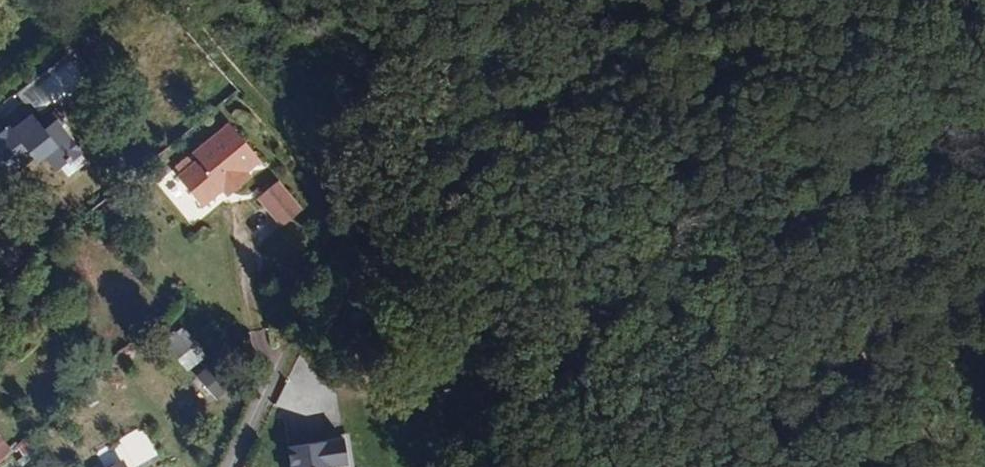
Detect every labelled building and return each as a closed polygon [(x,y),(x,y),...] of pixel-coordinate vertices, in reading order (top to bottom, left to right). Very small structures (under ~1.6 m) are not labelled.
[(56,116),(89,89),(64,58),(2,107),(7,113),(3,117),(5,121),(2,125),(8,134),(0,140),(0,177),(4,183),(28,165),(40,155),(46,164),(57,178),(64,174),(82,158),(61,130),(52,120),(56,116)] [(64,127),(56,116),(52,120),(61,130),(64,127)] [(229,190),(233,196),(252,182),(248,176),(261,165),(232,127),(192,157),(197,164),(177,179),(201,210),(221,195),(222,196),(229,190)] [(40,155),(28,165),(34,174),(46,164),(40,155)] [(89,168),(82,158),(64,174),(71,183),(89,168)] [(268,220),(289,201),(279,188),(257,205),(268,220)] [(226,202),(233,196),(229,190),(222,196),(226,202)] [(300,216),(289,201),(268,220),(279,233),(300,216)] [(192,380),(213,404),(234,385),(213,362),(192,380)] [(288,445),(292,466),(354,466),(360,466),(353,433),(288,445)]
